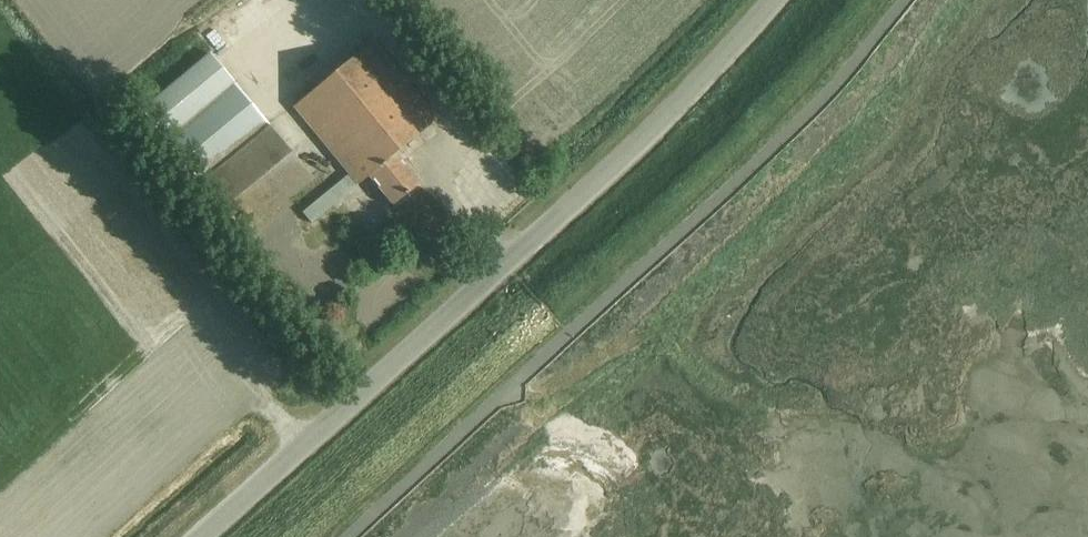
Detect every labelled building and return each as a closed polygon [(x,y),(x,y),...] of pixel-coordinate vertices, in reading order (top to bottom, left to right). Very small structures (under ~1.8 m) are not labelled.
[(393,206),(419,184),(395,155),(436,121),(372,42),(293,107),(349,175),(302,214),(310,224),(368,176),(393,206)] [(142,114),(243,236),(312,179),(268,125),(212,57),(142,114)]
